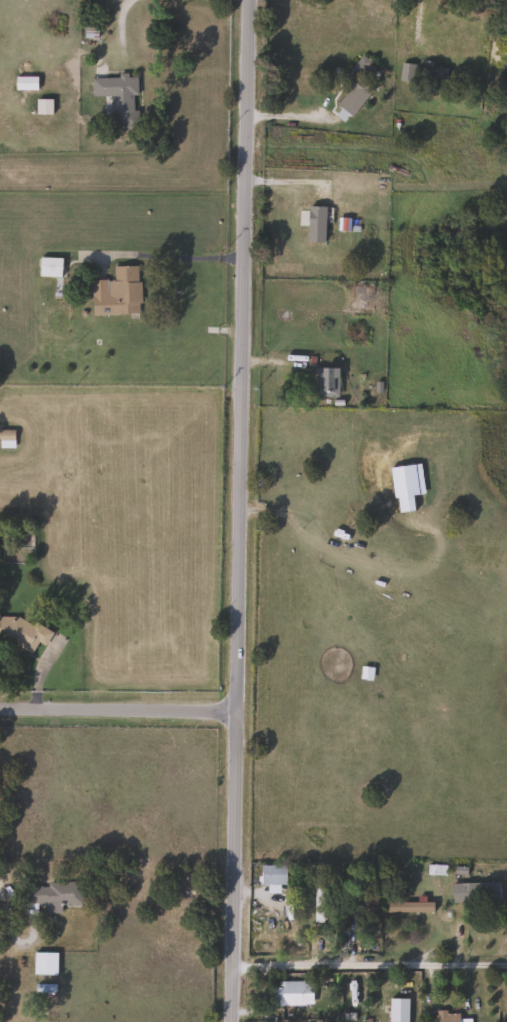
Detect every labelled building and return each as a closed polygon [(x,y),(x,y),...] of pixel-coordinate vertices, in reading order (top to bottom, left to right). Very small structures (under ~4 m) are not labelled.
[(341,80),(359,55),(376,67),(363,85),(370,90),(352,116),(336,105),(350,86),(341,80)] [(443,85),(427,84),(428,68),(444,69),(443,85)] [(110,96),(91,96),(91,77),(136,77),(136,128),(110,128),(110,96)] [(49,113),(36,113),(36,101),(49,101),(49,113)] [(324,206),(324,242),(306,242),(306,206),(324,206)] [(38,276),(38,258),(60,258),(60,276),(38,276)] [(91,280),(112,280),(112,266),(138,266),(138,314),(91,315),(91,280)] [(371,308),(351,308),(351,286),(371,286),(371,308)] [(337,368),(337,396),(316,396),(316,368),(337,368)] [(13,448),(0,448),(0,430),(13,430),(13,448)] [(34,645),(0,644),(0,619),(49,620),(48,644),(34,643),(34,645)] [(260,884),(260,865),(285,865),(285,884),(260,884)] [(451,903),(451,882),(499,882),(499,903),(451,903)] [(24,913),(24,884),(80,883),(80,905),(60,905),(60,913),(24,913)] [(384,912),(384,901),(431,901),(431,912),(384,912)] [(55,975),(33,975),(33,952),(55,952),(55,975)] [(311,1005),(269,1005),(269,981),(311,981),(311,1005)] [(407,999),(407,1021),(388,1021),(388,999),(407,999)] [(460,1021),(433,1021),(433,1011),(458,1011),(458,1021),(460,1021)]
